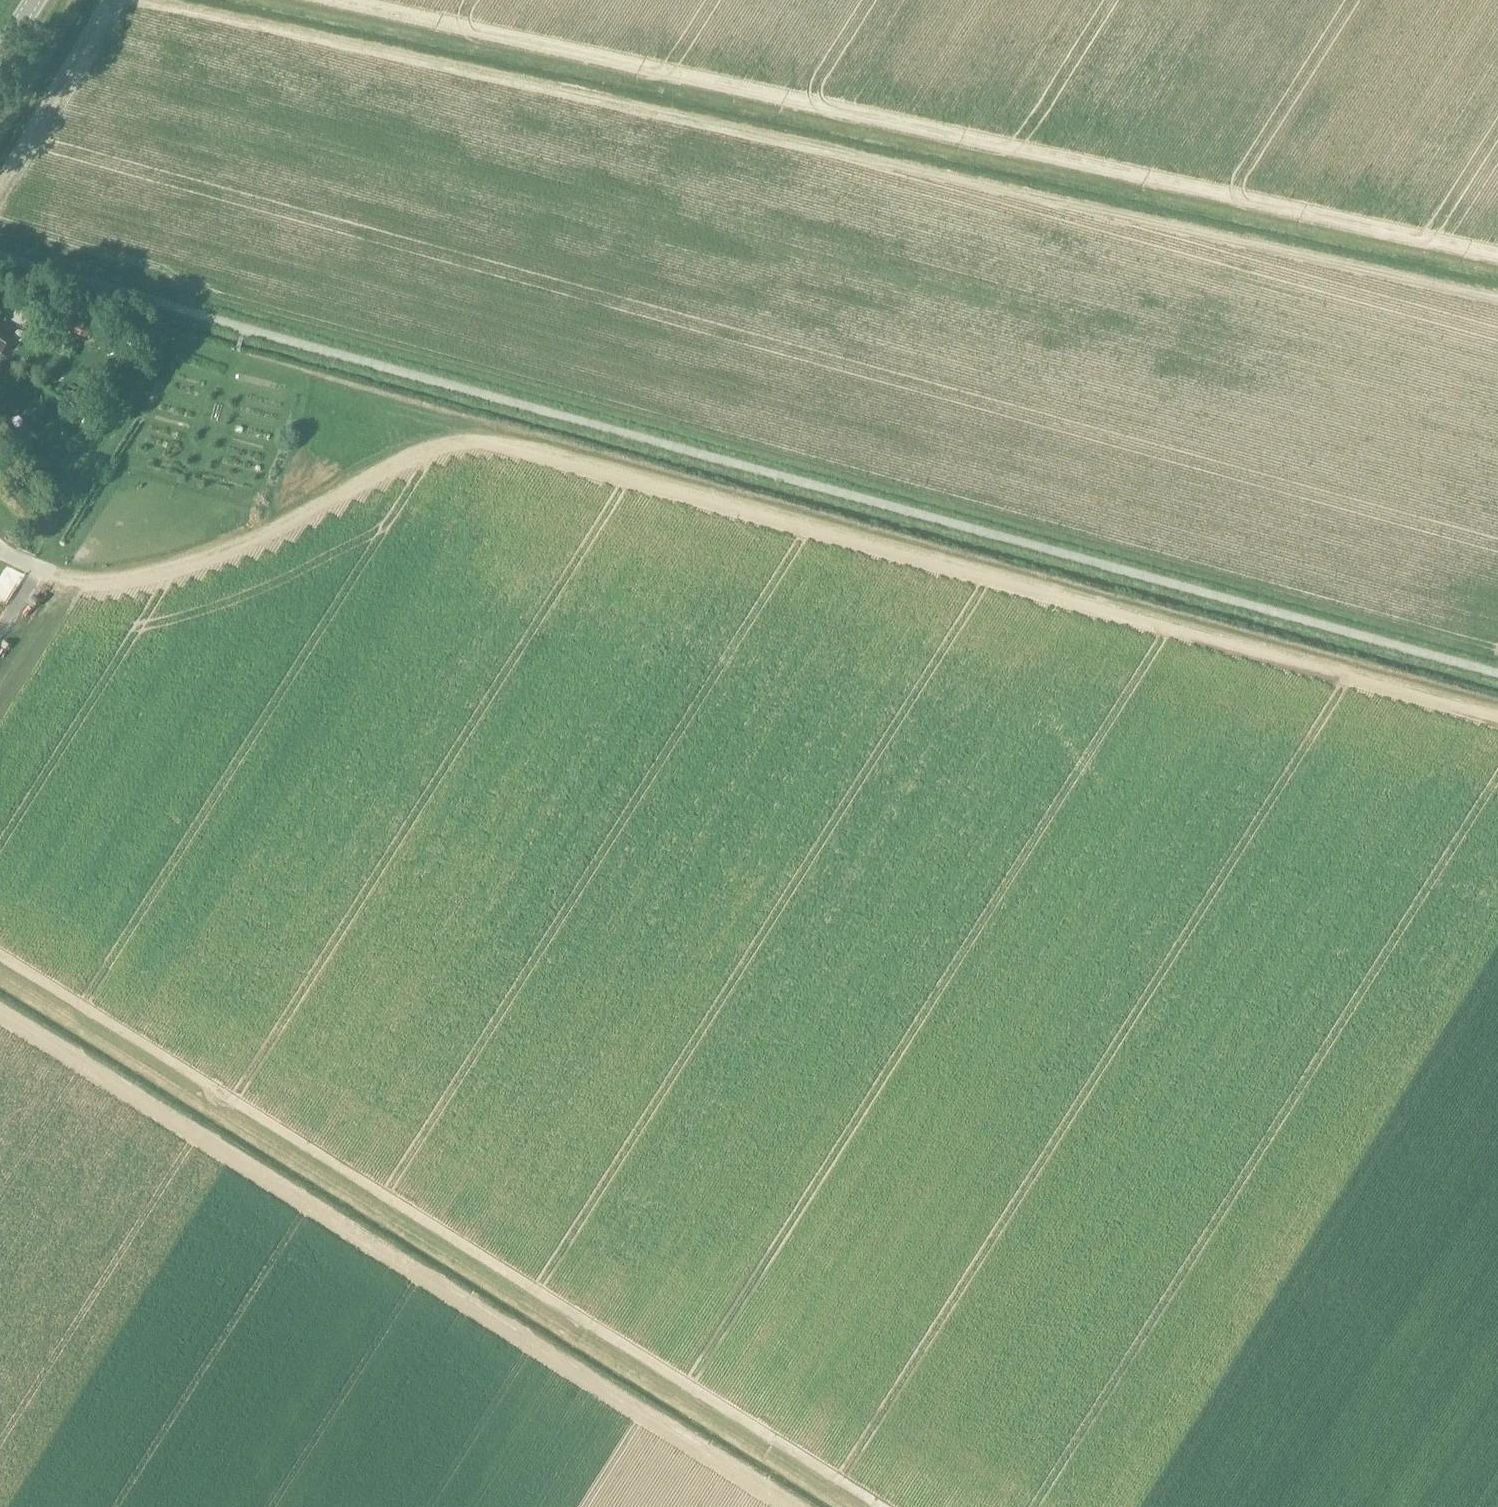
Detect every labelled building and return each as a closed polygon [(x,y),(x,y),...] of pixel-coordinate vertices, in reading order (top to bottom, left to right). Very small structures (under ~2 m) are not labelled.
[(57,326),(83,328),(83,314),(57,312),(57,326)]
